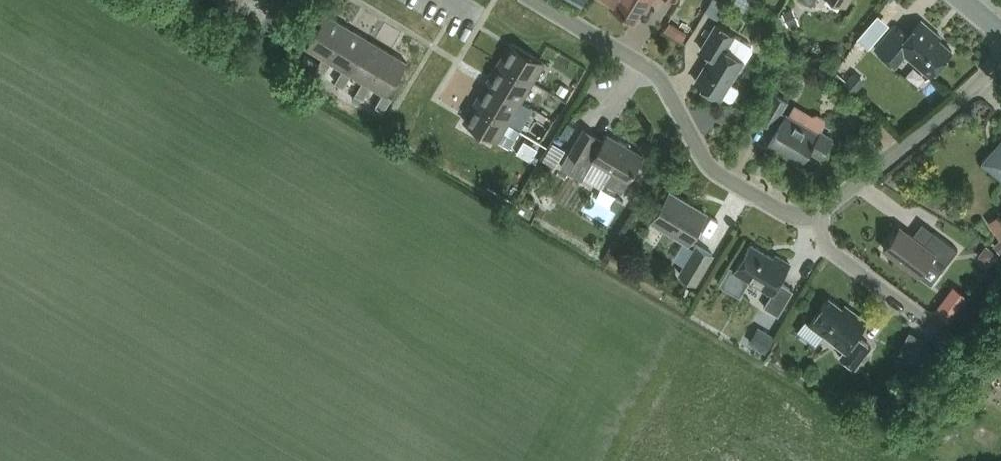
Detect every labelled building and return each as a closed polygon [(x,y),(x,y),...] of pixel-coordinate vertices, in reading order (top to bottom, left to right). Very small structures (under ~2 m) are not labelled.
[(612,1),(610,4),(636,19),(647,0),(610,0),(612,1)] [(705,10),(717,17),(723,7),(722,6),(724,3),(719,0),(717,3),(712,0),(705,10)] [(791,6),(782,10),(790,26),(797,23),(795,20),(797,19),(791,6)] [(858,34),(871,44),(890,19),(877,9),(858,34)] [(326,13),(307,45),(323,55),(320,61),(316,68),(324,73),(332,60),(328,58),(347,25),(326,13)] [(670,19),(665,28),(683,38),(687,29),(670,19)] [(930,75),(951,50),(938,39),(939,36),(920,19),(907,34),(895,24),(874,49),(894,65),(904,53),(930,75)] [(711,53),(695,79),(729,100),(733,99),(738,90),(737,86),(730,81),(743,59),(745,60),(753,48),(752,43),(716,21),(700,47),(711,53)] [(347,25),(328,58),(332,60),(344,67),(336,80),(345,85),(352,73),(348,70),(367,37),(347,25)] [(348,70),(352,73),(364,79),(356,92),(363,96),(365,97),(372,84),(368,82),(387,49),(367,37),(348,70)] [(512,41),(500,61),(531,79),(543,59),(512,41)] [(368,82),(372,84),(384,91),(376,104),(377,105),(385,109),(393,96),(389,93),(389,92),(394,95),(399,87),(394,84),(408,61),(387,49),(368,82)] [(306,53),(302,60),(316,68),(320,61),(306,53)] [(500,61),(489,80),(520,99),(526,103),(532,92),(526,88),(531,79),(500,61)] [(310,67),(305,75),(312,78),(316,71),(310,67)] [(508,118),(520,99),(489,80),(477,100),(508,118)] [(560,83),(556,91),(566,97),(571,89),(560,83)] [(768,141),(779,148),(801,161),(809,148),(821,155),(832,137),(820,129),(818,132),(781,109),(787,99),(775,91),(759,116),(777,127),(768,141)] [(356,92),(353,97),(360,101),(363,96),(356,92)] [(526,103),(520,99),(508,118),(507,120),(519,127),(532,106),(526,103)] [(507,120),(508,118),(477,100),(465,120),(508,145),(519,127),(507,120)] [(377,105),(374,110),(382,115),(385,109),(377,105)] [(603,139),(596,135),(597,135),(583,127),(561,165),(581,177),(583,174),(592,158),(611,169),(605,180),(621,189),(642,153),(607,132),(603,139)] [(982,160),(1000,176),(1000,138),(982,160)] [(526,140),(519,150),(532,158),(538,149),(526,140)] [(592,158),(583,174),(602,185),(605,180),(611,169),(592,158)] [(688,240),(705,211),(670,190),(653,218),(688,240)] [(988,220),(1000,237),(1000,211),(988,220)] [(925,244),(913,235),(900,225),(883,247),(918,273),(930,257),(943,266),(957,247),(935,230),(925,244)] [(696,243),(679,273),(695,282),(712,252),(696,243)] [(790,263),(779,256),(775,254),(773,257),(751,243),(735,269),(772,292),(765,305),(779,313),(794,289),(779,281),(790,263)] [(950,319),(968,295),(953,284),(935,308),(950,319)] [(845,349),(840,355),(855,366),(871,345),(856,334),(867,320),(852,308),(849,312),(829,296),(809,321),(845,349)] [(763,328),(754,344),(766,351),(775,336),(763,328)] [(900,349),(922,359),(930,339),(909,330),(900,349)] [(978,367),(967,385),(974,389),(985,372),(978,367)]
